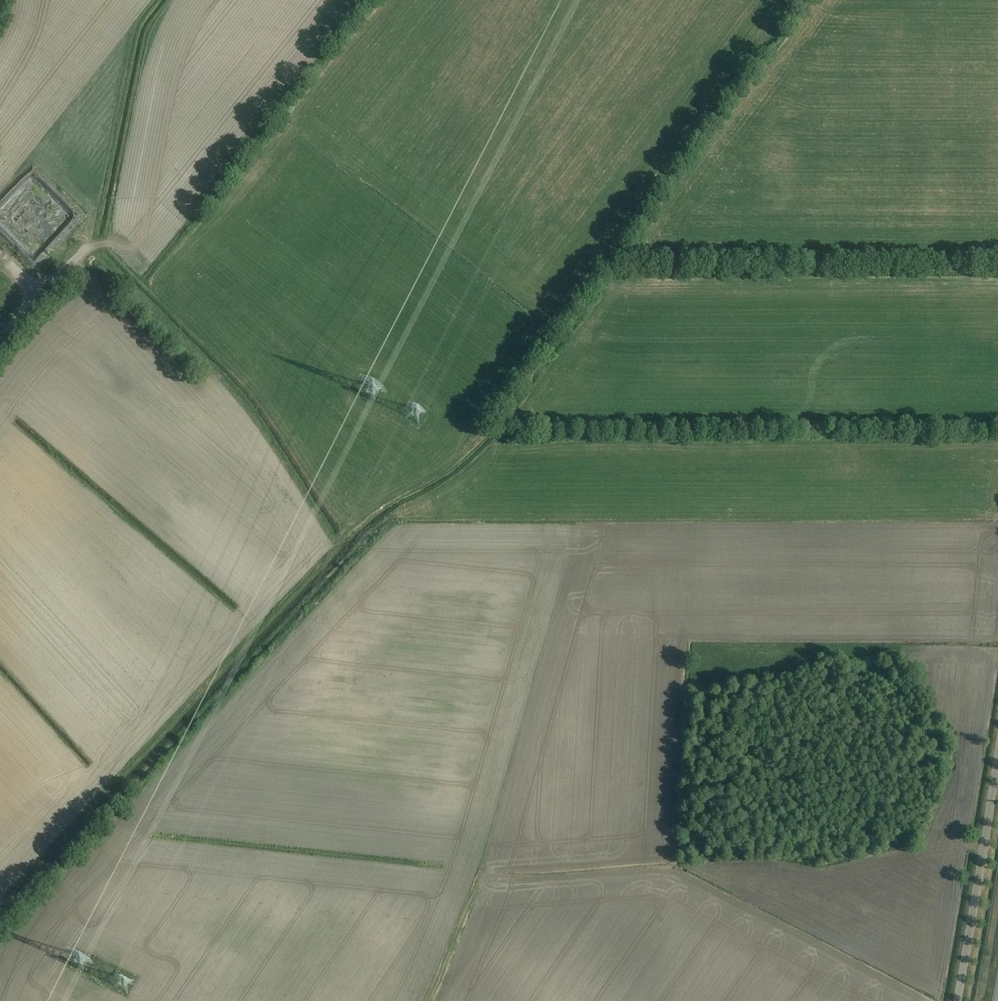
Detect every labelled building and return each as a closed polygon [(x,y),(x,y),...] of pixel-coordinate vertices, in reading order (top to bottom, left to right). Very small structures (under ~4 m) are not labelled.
[(20,196),(36,179),(50,192),(57,185),(39,167),(16,191),(20,196)] [(68,243),(90,216),(67,198),(61,205),(73,214),(54,238),(60,243),(63,239),(68,243)]
